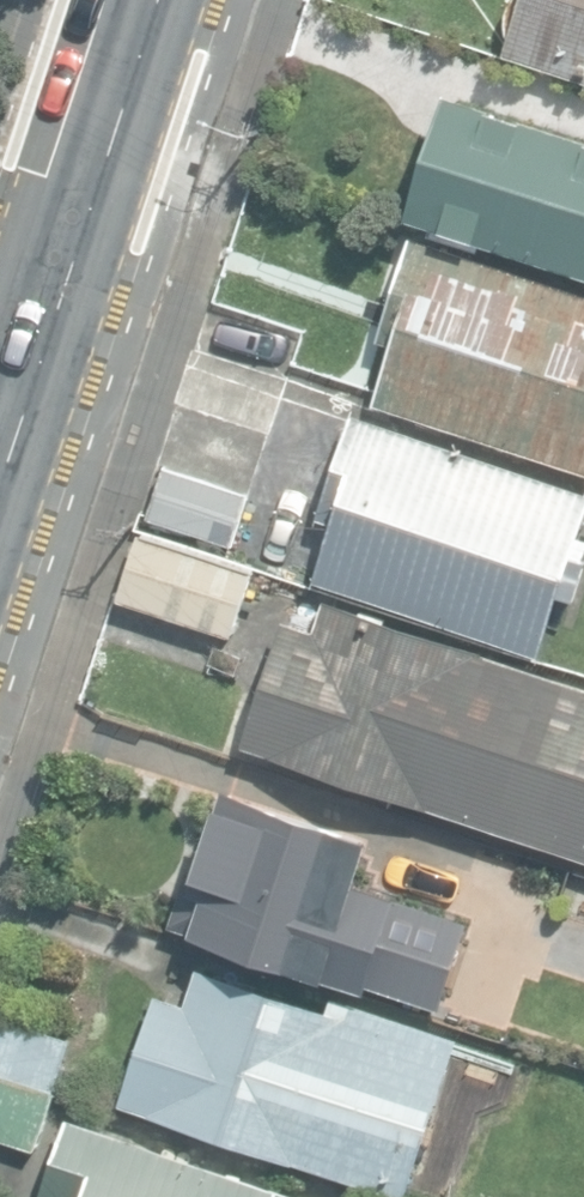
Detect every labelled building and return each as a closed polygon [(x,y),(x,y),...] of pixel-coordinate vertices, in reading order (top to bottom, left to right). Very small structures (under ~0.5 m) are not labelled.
[(583,78),(583,0),(523,0),(506,53),(583,78)] [(448,92),(413,213),(429,218),(426,230),(583,276),(583,132),(448,92)] [(583,469),(583,291),(411,236),(378,340),(393,345),(374,402),(583,469)] [(542,655),(563,593),(578,598),(583,579),(583,560),(574,557),(583,526),(583,490),(354,413),(320,516),(333,521),(314,578),(542,655)] [(150,517),(234,545),(250,495),(167,467),(150,517)] [(121,599),(234,634),(254,570),(141,534),(121,599)] [(583,856),(583,681),(332,596),(321,627),(288,616),(246,743),(583,856)] [(362,881),(377,836),(226,786),(197,875),(187,871),(170,923),(434,1010),(465,915),(362,881)] [(407,1196),(409,1196),(463,1036),(337,993),(334,1003),(204,959),(189,1004),(162,995),(126,1101),(407,1196)] [(59,1088),(76,1038),(0,1013),(0,1069),(59,1088)] [(37,1150),(57,1092),(0,1072),(0,1138),(37,1150)] [(68,1115),(40,1196),(306,1196),(68,1115)]
